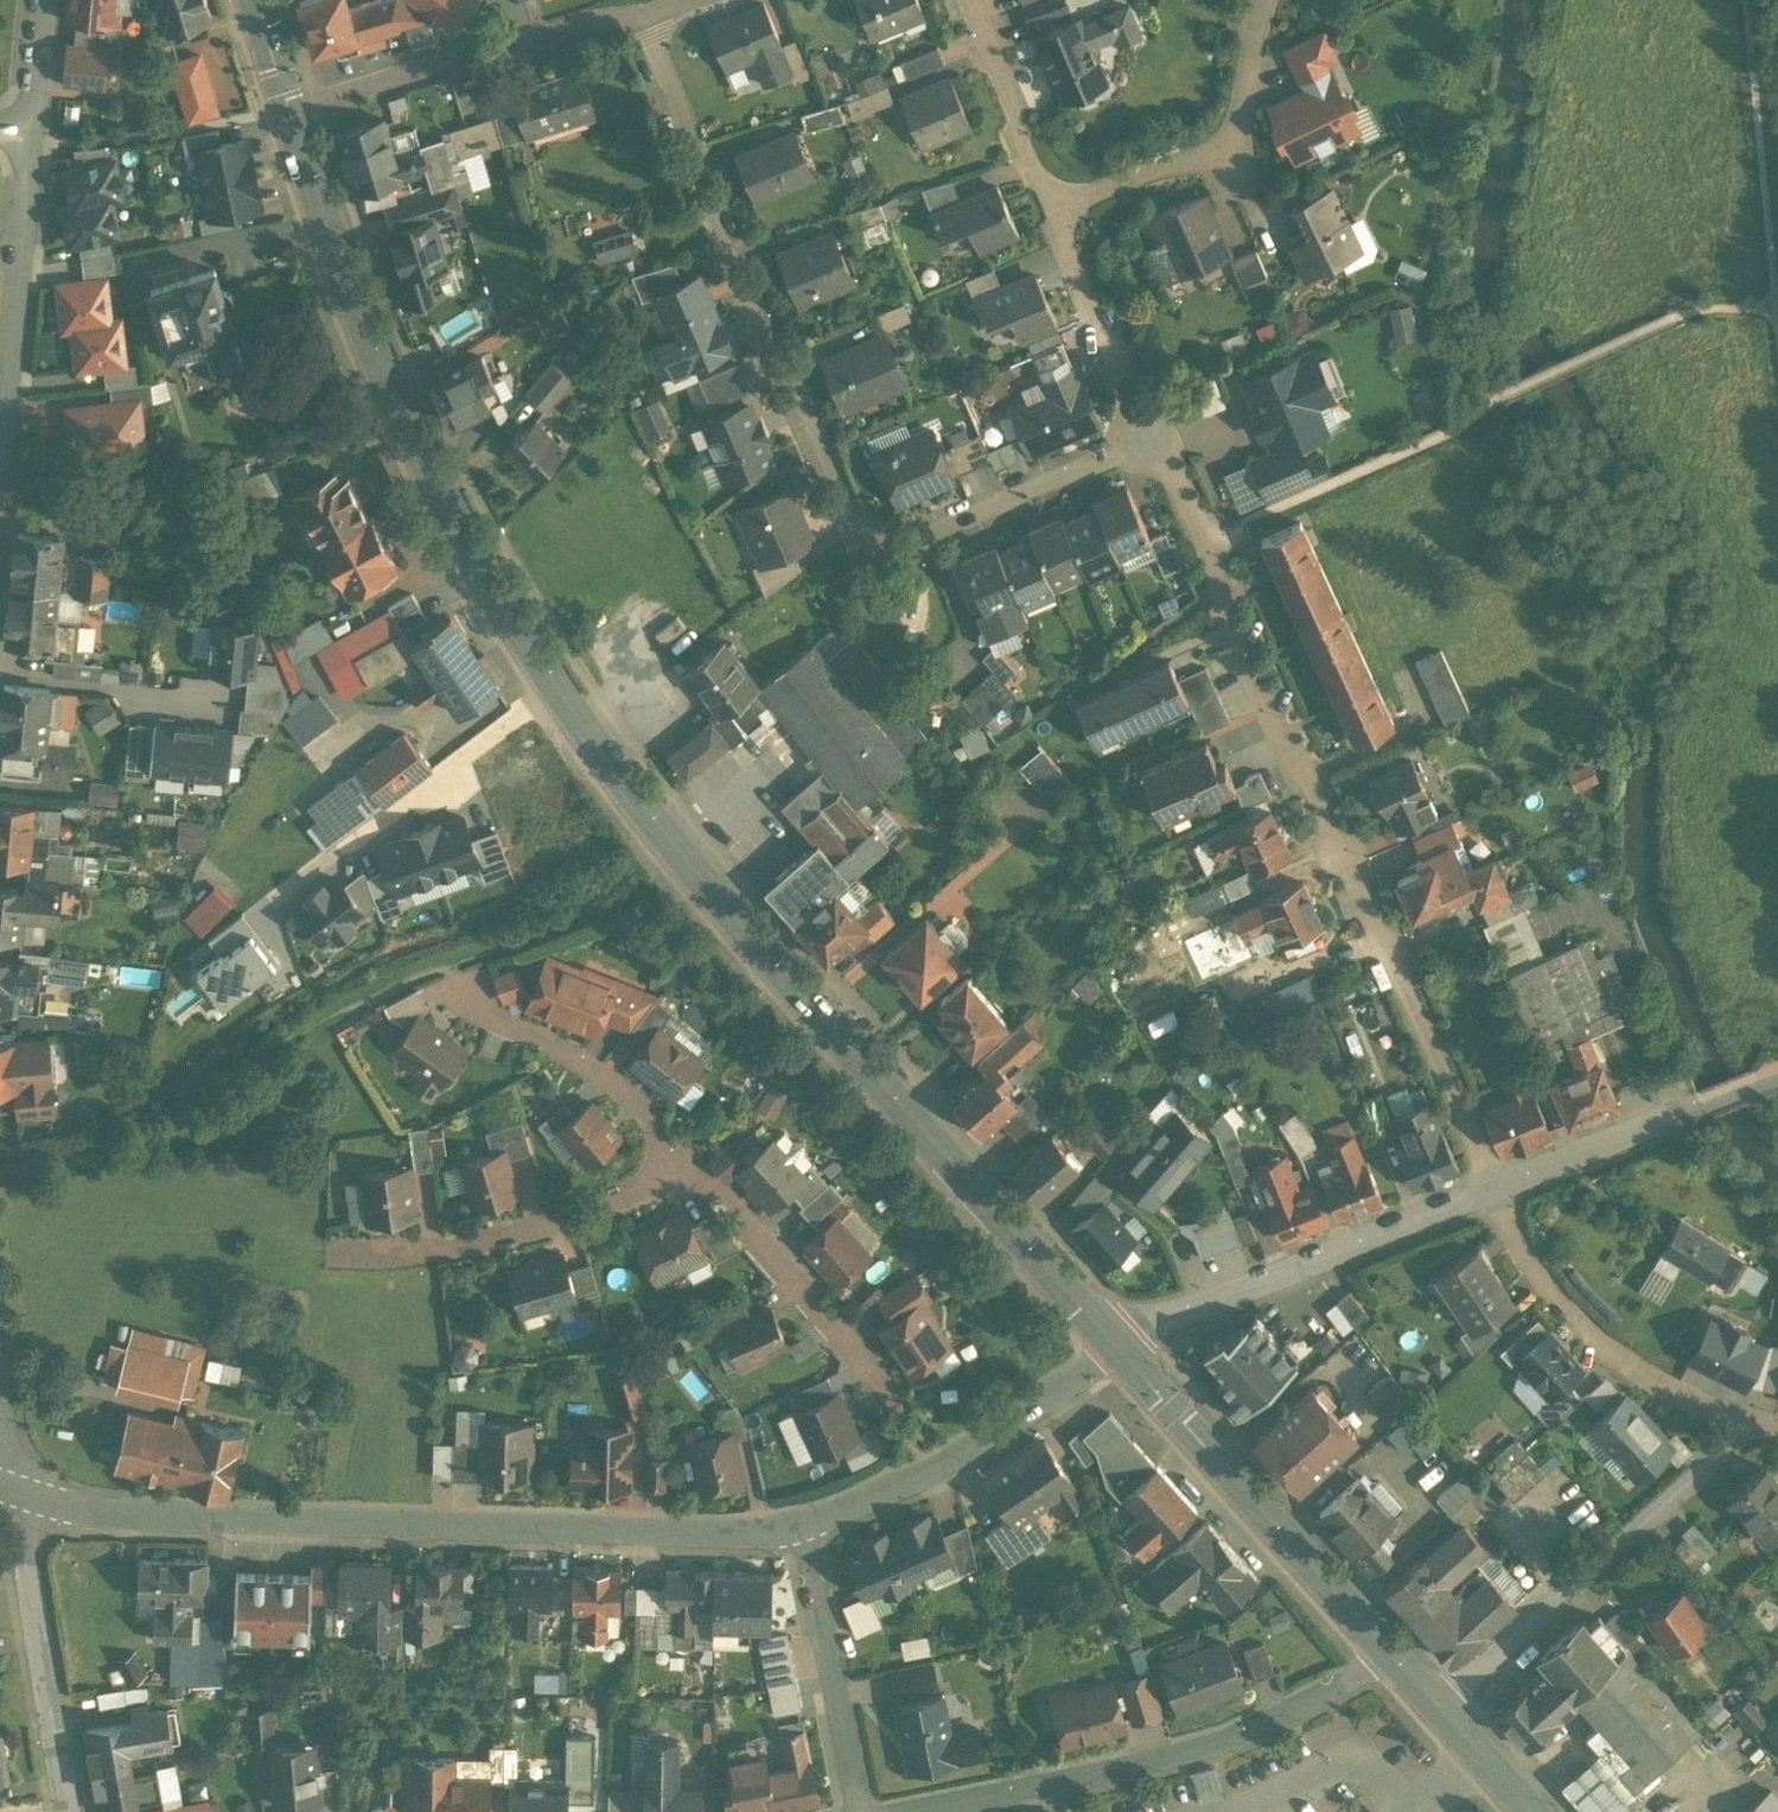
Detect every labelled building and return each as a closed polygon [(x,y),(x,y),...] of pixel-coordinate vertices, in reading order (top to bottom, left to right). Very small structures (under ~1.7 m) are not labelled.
[(67,18),(78,20),(112,23),(113,22),(115,0),(69,0),(67,18)] [(166,33),(212,18),(206,1),(207,0),(155,0),(166,33)] [(315,49),(335,43),(357,37),(357,36),(349,7),(347,0),(300,0),(315,49)] [(349,7),(357,36),(406,22),(428,15),(407,0),(371,0),(349,7)] [(453,19),(467,0),(426,0),(453,19)] [(872,35),(905,21),(903,17),(921,9),(923,14),(924,13),(918,0),(857,0),(872,35)] [(1022,5),(1028,20),(1068,5),(1066,0),(1035,0),(1022,5)] [(763,2),(708,26),(726,68),(756,55),(767,81),(765,82),(765,83),(790,72),(793,71),(781,44),(763,2)] [(1080,14),(1040,31),(1052,58),(1046,61),(1062,97),(1060,98),(1061,99),(1108,79),(1107,78),(1106,78),(1091,43),(1137,23),(1128,2),(1082,21),(1080,16),(1081,16),(1080,14)] [(428,15),(406,22),(413,45),(435,39),(428,15)] [(112,23),(78,20),(76,43),(110,48),(116,48),(119,22),(113,22),(112,23)] [(1323,27),(1284,46),(1297,73),(1324,60),(1321,53),(1333,48),(1323,27)] [(357,37),(335,43),(339,54),(360,48),(357,37)] [(795,38),(781,44),(793,71),(790,72),(794,81),(810,74),(795,38)] [(76,43),(67,42),(63,80),(106,85),(110,48),(76,43)] [(937,44),(900,59),(907,75),(944,61),(937,44)] [(200,52),(172,61),(190,118),(218,109),(200,52)] [(1324,60),(1297,73),(1305,88),(1270,105),(1279,123),(1274,125),(1282,141),(1287,139),(1296,157),(1317,147),(1319,153),(1335,145),(1333,139),(1358,127),(1349,109),(1353,106),(1345,90),(1341,93),(1324,60)] [(575,71),(519,88),(518,85),(517,85),(523,106),(531,133),(533,133),(532,129),(588,112),(589,115),(590,115),(576,67),(574,68),(575,71)] [(949,77),(922,89),(921,87),(900,96),(921,145),(923,144),(921,139),(967,120),(969,124),(971,123),(950,74),(948,75),(949,77)] [(886,83),(847,99),(853,115),(893,99),(886,83)] [(838,102),(801,113),(806,129),(845,119),(838,102)] [(523,106),(512,110),(512,109),(494,114),(502,142),(531,133),(523,106)] [(494,114),(449,128),(458,156),(502,142),(494,114)] [(384,116),(338,130),(356,191),(359,190),(391,181),(427,170),(432,187),(454,181),(458,194),(473,190),(466,164),(452,168),(443,135),(394,150),(384,116)] [(198,148),(221,143),(218,128),(182,136),(185,152),(198,150),(198,148)] [(794,130),(737,154),(756,198),(813,174),(794,130)] [(198,150),(205,182),(255,171),(254,162),(251,163),(245,138),(221,143),(198,148),(198,150)] [(105,145),(74,147),(77,165),(108,159),(105,145)] [(65,168),(73,203),(112,197),(122,195),(114,158),(108,159),(77,165),(65,168)] [(255,171),(205,182),(212,214),(212,216),(239,210),(260,206),(255,181),(257,181),(255,171)] [(952,178),(921,187),(931,210),(960,198),(952,178)] [(391,181),(359,190),(363,205),(391,198),(412,192),(407,179),(392,184),(391,181)] [(412,192),(391,198),(399,225),(432,215),(433,216),(462,208),(458,194),(454,181),(432,187),(412,192)] [(997,184),(961,200),(960,198),(931,210),(930,210),(941,235),(968,223),(980,250),(1019,234),(997,184)] [(1331,188),(1296,205),(1311,237),(1293,246),(1306,273),(1325,263),(1340,256),(1359,246),(1331,188)] [(1204,193),(1138,221),(1149,246),(1156,243),(1157,245),(1164,242),(1177,272),(1177,274),(1229,252),(1204,193)] [(118,233),(112,197),(73,203),(63,205),(70,242),(78,241),(110,235),(118,233)] [(879,200),(845,210),(853,229),(886,215),(879,200)] [(212,216),(212,214),(199,217),(202,232),(242,224),(239,210),(212,216)] [(432,215),(399,225),(391,228),(406,275),(405,276),(405,277),(428,271),(447,265),(433,216),(432,215)] [(831,230),(779,252),(800,302),(802,300),(801,297),(819,289),(848,276),(850,281),(852,279),(831,230)] [(631,231),(594,241),(600,260),(636,249),(631,231)] [(110,235),(78,241),(81,257),(113,251),(110,235)] [(1164,242),(1157,245),(1156,243),(1149,246),(1162,279),(1177,272),(1164,242)] [(1255,247),(1230,258),(1241,284),(1266,274),(1255,247)] [(81,257),(84,281),(106,278),(105,275),(119,270),(113,251),(81,257)] [(1340,256),(1325,263),(1328,269),(1331,271),(1342,266),(1343,262),(1340,256)] [(674,261),(632,273),(643,299),(656,293),(656,292),(682,280),(674,261)] [(215,267),(151,287),(171,351),(183,347),(188,365),(216,357),(221,359),(226,359),(231,357),(236,354),(239,350),(241,349),(229,312),(232,307),(234,301),(233,296),(230,291),(226,287),(221,285),(215,267)] [(993,267),(966,278),(975,299),(1001,287),(993,267)] [(428,271),(405,277),(405,276),(397,278),(404,302),(435,293),(428,271)] [(1001,287),(975,299),(982,316),(980,317),(985,327),(1011,316),(1022,342),(1058,326),(1035,273),(1001,287)] [(682,280),(656,292),(656,293),(675,337),(717,319),(698,274),(682,280)] [(73,328),(111,320),(106,278),(84,281),(58,284),(63,329),(73,328)] [(1415,299),(1394,305),(1403,337),(1424,331),(1415,299)] [(904,300),(873,313),(880,330),(910,316),(904,300)] [(560,306),(538,318),(546,333),(568,321),(560,306)] [(111,320),(73,328),(78,369),(103,366),(125,364),(120,319),(111,320)] [(884,333),(864,342),(864,343),(843,352),(842,351),(824,359),(844,405),(904,380),(884,333)] [(1062,340),(1031,354),(1039,372),(1070,359),(1062,340)] [(1314,344),(1234,377),(1247,409),(1244,410),(1258,443),(1264,441),(1269,451),(1278,456),(1331,433),(1321,408),(1338,401),(1314,344)] [(619,365),(638,393),(656,381),(637,353),(619,365)] [(469,367),(432,384),(450,421),(490,403),(482,386),(494,380),(482,354),(467,361),(469,367)] [(558,355),(530,387),(553,407),(581,375),(558,355)] [(735,361),(698,376),(711,405),(747,390),(735,361)] [(125,364),(103,366),(106,386),(110,385),(137,382),(135,363),(125,364)] [(1055,391),(1018,407),(1025,423),(1018,426),(1029,451),(1099,421),(1081,379),(1079,380),(1073,368),(1049,378),(1055,391)] [(137,382),(110,385),(112,401),(138,398),(139,402),(153,400),(151,380),(137,382)] [(494,380),(482,386),(490,403),(502,397),(494,380)] [(1184,392),(1178,394),(1181,402),(1187,399),(1184,392)] [(655,397),(640,404),(653,432),(668,425),(655,397)] [(112,401),(67,407),(73,454),(144,446),(139,402),(138,398),(112,401)] [(748,401),(701,421),(702,423),(708,421),(715,436),(707,439),(708,440),(709,440),(715,455),(715,457),(716,456),(726,478),(773,458),(748,401)] [(564,450),(534,419),(506,448),(536,478),(564,450)] [(931,426),(889,444),(893,452),(878,459),(875,466),(880,477),(887,479),(888,479),(898,501),(953,477),(952,474),(941,449),(931,426)] [(979,431),(949,443),(950,445),(941,449),(952,474),(990,457),(979,431)] [(1249,462),(1224,473),(1240,509),(1264,499),(1266,503),(1334,473),(1329,461),(1313,468),(1308,459),(1257,482),(1249,462)] [(274,464),(249,473),(258,499),(283,490),(274,464)] [(334,470),(295,491),(298,496),(292,499),(290,504),(298,519),(303,521),(310,518),(321,540),(368,514),(357,494),(356,488),(354,483),(349,479),(347,475),(339,480),(334,470)] [(1149,537),(1127,486),(1094,500),(1097,506),(1116,550),(1148,538),(1149,537)] [(789,487),(739,509),(742,513),(747,511),(758,535),(752,538),(763,561),(793,548),(812,540),(789,487)] [(1097,506),(1064,521),(1084,567),(1087,573),(1120,558),(1116,550),(1097,506)] [(368,514),(321,540),(334,564),(328,567),(326,572),(334,587),(339,589),(346,586),(349,591),(396,566),(390,556),(392,555),(390,551),(393,547),(388,538),(382,537),(370,514),(368,514)] [(1061,514),(1029,529),(1032,535),(1051,581),(1053,580),(1051,574),(1079,561),(1082,567),(1084,567),(1064,521),(1061,514)] [(1393,723),(1300,521),(1261,539),(1274,567),(1273,568),(1278,577),(1279,577),(1306,636),(1305,636),(1309,646),(1310,645),(1337,704),(1336,704),(1341,714),(1342,713),(1355,741),(1393,723)] [(1180,566),(1165,530),(1149,537),(1148,538),(1163,573),(1180,566)] [(62,536),(17,531),(15,547),(14,547),(12,565),(14,565),(12,586),(57,590),(62,536)] [(1032,535),(999,549),(1021,601),(1054,587),(1051,581),(1032,535)] [(999,549),(996,543),(963,557),(985,607),(978,610),(987,631),(1020,617),(1014,604),(1021,601),(999,549)] [(763,561),(754,565),(766,592),(799,566),(793,548),(763,561)] [(109,557),(79,554),(75,594),(105,597),(109,557)] [(261,592),(254,574),(246,577),(254,595),(261,592)] [(12,586),(11,586),(9,606),(8,606),(6,626),(7,626),(6,641),(46,645),(44,658),(75,661),(80,618),(55,616),(58,591),(57,590),(12,586)] [(412,591),(388,604),(402,629),(404,628),(426,615),(412,591)] [(266,602),(258,605),(264,619),(271,616),(266,602)] [(450,616),(434,626),(434,625),(411,640),(410,641),(418,653),(431,672),(434,669),(469,645),(450,616)] [(260,626),(213,620),(206,672),(253,678),(260,626)] [(402,629),(353,656),(367,682),(418,653),(410,641),(411,640),(404,628),(402,629)] [(723,640),(685,669),(720,714),(745,695),(757,685),(758,685),(732,651),(736,647),(731,640),(726,644),(723,640)] [(758,685),(757,685),(798,735),(854,693),(813,641),(758,685)] [(1016,668),(993,643),(981,655),(992,667),(992,666),(1004,679),(1016,668)] [(469,645),(434,669),(434,670),(448,689),(462,709),(498,685),(496,683),(502,678),(483,651),(477,656),(469,645)] [(1470,713),(1441,649),(1416,660),(1446,724),(1470,713)] [(1167,661),(1131,678),(1131,677),(1117,683),(1117,684),(1077,703),(1077,701),(1075,702),(1094,744),(1096,743),(1095,742),(1186,701),(1186,702),(1188,701),(1177,679),(1168,659),(1167,660),(1167,661)] [(1004,679),(992,666),(992,667),(980,677),(1002,702),(1004,705),(1017,693),(1004,679)] [(1205,666),(1177,679),(1188,701),(1203,734),(1230,721),(1205,666)] [(434,670),(409,688),(422,706),(448,689),(434,670)] [(918,670),(895,691),(904,704),(928,681),(918,670)] [(1002,702),(980,677),(969,687),(992,712),(1002,702)] [(4,683),(2,700),(0,699),(0,702),(0,718),(0,720),(0,737),(4,737),(3,749),(42,753),(43,753),(45,740),(46,724),(50,689),(50,688),(4,683)] [(992,712),(969,687),(959,697),(981,721),(992,712)] [(62,690),(50,689),(46,724),(58,725),(62,690)] [(102,727),(124,717),(113,692),(91,702),(102,727)] [(318,692),(283,718),(300,742),(335,716),(318,692)] [(854,693),(798,735),(823,766),(840,787),(840,786),(856,804),(909,761),(854,693)] [(720,714),(698,731),(713,751),(726,742),(728,745),(762,718),(745,695),(720,714)] [(194,720),(156,717),(151,771),(190,774),(194,720)] [(194,720),(190,774),(229,778),(234,723),(194,720)] [(405,729),(356,766),(383,802),(432,764),(405,729)] [(76,743),(45,740),(43,753),(42,753),(41,771),(73,774),(76,743)] [(1206,741),(1140,771),(1162,820),(1170,816),(1168,813),(1184,806),(1186,809),(1202,802),(1200,799),(1216,791),(1218,795),(1235,787),(1235,786),(1225,764),(1218,767),(1206,741)] [(1075,787),(1042,748),(1018,768),(1052,807),(1075,787)] [(42,753),(3,749),(1,773),(40,777),(41,771),(42,753)] [(1411,758),(1370,777),(1386,812),(1389,811),(1397,829),(1434,812),(1425,794),(1427,793),(1411,758)] [(1597,759),(1575,769),(1583,787),(1605,777),(1597,759)] [(356,766),(331,785),(359,820),(383,802),(356,766)] [(840,787),(823,766),(781,803),(815,842),(803,853),(834,887),(835,888),(854,871),(888,840),(869,819),(873,816),(868,810),(864,813),(856,804),(840,786),(840,787)] [(1259,771),(1245,777),(1246,781),(1235,786),(1235,787),(1244,808),(1270,796),(1259,771)] [(119,784),(90,781),(88,798),(117,801),(119,784)] [(331,785),(308,802),(336,838),(359,820),(331,785)] [(0,802),(0,862),(28,864),(31,830),(42,831),(45,807),(34,806),(0,802)] [(1270,807),(1230,825),(1231,826),(1240,846),(1251,871),(1291,853),(1270,807)] [(438,877),(482,862),(464,811),(420,826),(438,877)] [(183,843),(210,843),(211,815),(183,815),(183,843)] [(1450,820),(1413,837),(1422,857),(1417,859),(1418,862),(1406,867),(1406,868),(1407,867),(1410,873),(1397,879),(1413,914),(1449,898),(1450,897),(1442,880),(1472,865),(1460,840),(1450,820)] [(394,892),(438,877),(420,826),(377,842),(394,892)] [(1231,826),(1208,836),(1217,856),(1240,846),(1231,826)] [(72,852),(44,849),(41,878),(58,879),(70,880),(72,852)] [(72,852),(70,880),(81,881),(84,853),(72,852)] [(834,887),(803,853),(764,887),(794,922),(834,887)] [(1472,865),(1442,880),(1450,897),(1449,898),(1450,900),(1473,890),(1479,902),(1480,902),(1507,889),(1497,868),(1496,866),(1494,860),(1491,856),(1472,865)] [(1501,857),(1494,860),(1496,866),(1499,865),(1500,868),(1505,866),(1501,857)] [(854,871),(835,888),(849,904),(868,887),(854,871)] [(293,909),(320,945),(366,910),(339,874),(293,909)] [(41,878),(25,876),(24,887),(26,887),(24,908),(55,911),(58,879),(41,878)] [(70,880),(58,879),(55,911),(78,913),(81,881),(70,880)] [(190,912),(209,930),(239,897),(220,879),(190,912)] [(1303,880),(1262,899),(1263,901),(1272,922),(1282,943),(1283,943),(1304,934),(1323,925),(1303,880)] [(1531,880),(1508,891),(1507,889),(1480,902),(1489,922),(1522,907),(1540,899),(1531,880)] [(1218,882),(1186,896),(1194,914),(1225,899),(1218,882)] [(0,885),(0,936),(21,938),(24,908),(26,887),(24,887),(0,885)] [(834,887),(794,922),(827,959),(845,943),(865,925),(866,924),(857,913),(849,904),(835,888),(834,887)] [(1253,887),(1226,900),(1233,915),(1260,903),(1253,887)] [(157,892),(158,913),(183,912),(182,890),(157,892)] [(876,896),(857,913),(866,924),(865,925),(871,932),(871,933),(872,933),(893,915),(876,896)] [(1233,915),(1216,923),(1228,951),(1246,943),(1243,936),(1272,922),(1263,901),(1260,903),(1233,915)] [(1489,922),(1483,924),(1504,973),(1543,957),(1522,907),(1489,922)] [(926,918),(886,954),(903,974),(902,981),(906,987),(912,991),(919,992),(920,994),(933,982),(933,983),(948,969),(961,958),(926,918)] [(865,925),(845,943),(851,950),(871,933),(871,932),(865,925)] [(1304,934),(1283,943),(1289,956),(1310,946),(1304,934)] [(1543,957),(1504,973),(1539,1054),(1590,1034),(1622,1022),(1587,938),(1543,957)] [(0,956),(0,1008),(14,1009),(15,1007),(36,1010),(39,984),(45,985),(46,976),(83,981),(86,957),(19,948),(18,958),(0,956)] [(594,975),(548,957),(529,1004),(597,1031),(603,1017),(614,990),(611,988),(598,983),(594,975)] [(1086,971),(1069,986),(1085,1004),(1102,989),(1086,971)] [(1006,1020),(966,976),(940,999),(948,1008),(940,1015),(957,1035),(956,1036),(955,1039),(966,1051),(969,1051),(970,1050),(971,1051),(1006,1020)] [(656,994),(618,979),(618,978),(616,977),(611,988),(614,990),(603,1017),(630,1028),(656,996),(656,994)] [(417,987),(384,1005),(389,1014),(408,1028),(418,1015),(420,1017),(428,1006),(417,987)] [(630,1028),(629,1030),(645,1043),(659,1025),(660,1025),(672,1010),(656,996),(630,1028)] [(75,1010),(43,1007),(41,1024),(74,1026),(75,1010)] [(420,1017),(418,1015),(408,1028),(394,1049),(408,1058),(404,1063),(420,1074),(428,1064),(444,1075),(437,1085),(438,1086),(465,1048),(420,1017)] [(986,1068),(951,1099),(981,1133),(1017,1101),(1003,1085),(1011,1078),(1004,1070),(1038,1040),(1021,1021),(978,1059),(986,1068)] [(645,1043),(630,1061),(674,1096),(702,1060),(660,1025),(659,1025),(645,1043)] [(1600,1059),(1590,1034),(1539,1054),(1553,1086),(1568,1121),(1569,1124),(1618,1104),(1608,1080),(1614,1078),(1605,1057),(1600,1059)] [(0,1040),(0,1088),(16,1086),(53,1083),(53,1081),(55,1081),(54,1079),(48,1080),(43,1039),(50,1038),(49,1037),(16,1040),(16,1039),(0,1040)] [(1519,1068),(1500,1076),(1509,1099),(1484,1108),(1503,1150),(1549,1131),(1548,1129),(1547,1129),(1531,1090),(1528,1091),(1519,1068)] [(774,1078),(761,1104),(780,1112),(792,1087),(774,1078)] [(53,1083),(16,1086),(19,1114),(55,1111),(53,1083)] [(1171,1084),(1147,1111),(1162,1124),(1176,1108),(1177,1109),(1186,1099),(1171,1084)] [(1421,1086),(1408,1091),(1414,1105),(1428,1100),(1421,1086)] [(1553,1086),(1541,1091),(1555,1126),(1556,1126),(1568,1121),(1553,1086)] [(1378,1092),(1363,1097),(1377,1134),(1392,1128),(1378,1092)] [(620,1135),(592,1100),(574,1115),(558,1128),(559,1128),(587,1162),(620,1135)] [(1414,1105),(1395,1113),(1408,1141),(1396,1146),(1441,1128),(1428,1100),(1414,1105)] [(564,1102),(538,1123),(549,1137),(559,1128),(558,1128),(574,1115),(564,1102)] [(1128,1126),(1113,1108),(1100,1119),(1116,1137),(1128,1126)] [(1162,1124),(1119,1174),(1153,1204),(1210,1138),(1177,1109),(1176,1108),(1162,1124)] [(1317,1142),(1295,1110),(1279,1121),(1299,1152),(1317,1142)] [(521,1118),(486,1130),(493,1152),(504,1149),(507,1158),(531,1150),(521,1118)] [(1099,1118),(1083,1132),(1102,1154),(1117,1138),(1116,1137),(1100,1119),(1099,1118)] [(1353,1132),(1348,1118),(1322,1128),(1327,1141),(1327,1142),(1339,1172),(1323,1178),(1338,1216),(1382,1198),(1367,1161),(1365,1161),(1354,1131),(1353,1132)] [(428,1124),(409,1127),(415,1169),(434,1167),(428,1124)] [(1396,1146),(1412,1186),(1459,1167),(1441,1128),(1396,1146)] [(795,1139),(794,1140),(784,1130),(774,1139),(800,1168),(809,1160),(811,1159),(801,1149),(803,1147),(803,1139),(795,1139)] [(1052,1133),(1030,1152),(1032,1154),(1014,1170),(1039,1198),(1078,1163),(1052,1133)] [(748,1160),(738,1169),(771,1207),(790,1189),(806,1175),(800,1168),(774,1139),(773,1138),(763,1147),(748,1160)] [(756,1139),(741,1152),(748,1160),(763,1147),(756,1139)] [(1239,1147),(1224,1153),(1236,1184),(1251,1178),(1239,1147)] [(493,1152),(463,1161),(477,1204),(517,1191),(507,1158),(504,1149),(493,1152)] [(738,1149),(721,1165),(731,1175),(738,1169),(748,1160),(741,1152),(738,1149)] [(1284,1154),(1255,1165),(1268,1200),(1298,1188),(1284,1154)] [(806,1175),(790,1189),(803,1204),(828,1181),(809,1160),(800,1168),(806,1175)] [(408,1166),(364,1172),(370,1219),(414,1213),(408,1166)] [(1100,1169),(1077,1195),(1089,1205),(1112,1180),(1100,1169)] [(803,1204),(799,1207),(813,1221),(843,1194),(830,1180),(828,1181),(803,1204)] [(1268,1200),(1267,1200),(1282,1238),(1327,1220),(1312,1183),(1298,1188),(1268,1200)] [(1099,1205),(1070,1231),(1104,1267),(1133,1241),(1099,1205)] [(1246,1210),(1232,1215),(1241,1240),(1242,1243),(1257,1237),(1246,1210)] [(685,1211),(637,1234),(657,1276),(689,1261),(688,1258),(704,1251),(704,1250),(691,1224),(685,1211)] [(741,1245),(712,1213),(691,1224),(704,1250),(704,1251),(710,1247),(715,1258),(741,1245)] [(1231,1213),(1191,1229),(1201,1256),(1241,1240),(1232,1215),(1231,1213)] [(836,1216),(805,1245),(838,1282),(870,1253),(836,1216)] [(1728,1247),(1680,1218),(1661,1249),(1662,1250),(1682,1262),(1709,1278),(1710,1278),(1734,1292),(1739,1282),(1749,1288),(1754,1279),(1738,1270),(1745,1259),(1727,1248),(1728,1247)] [(1477,1248),(1437,1275),(1471,1325),(1472,1327),(1489,1316),(1512,1301),(1477,1248)] [(1612,1249),(1605,1260),(1610,1264),(1618,1253),(1612,1249)] [(1682,1262),(1662,1250),(1652,1266),(1653,1267),(1654,1267),(1672,1278),(1682,1262)] [(563,1252),(509,1268),(522,1311),(525,1310),(523,1305),(540,1300),(541,1305),(574,1296),(576,1295),(567,1267),(563,1252)] [(590,1261),(567,1267),(576,1295),(574,1296),(578,1309),(602,1302),(590,1261)] [(915,1273),(880,1297),(895,1319),(921,1301),(921,1303),(931,1296),(915,1273)] [(1368,1314),(1349,1289),(1335,1300),(1337,1302),(1351,1321),(1354,1324),(1368,1314)] [(743,1299),(704,1316),(711,1332),(717,1329),(718,1330),(725,1327),(724,1326),(750,1315),(743,1299)] [(895,1319),(881,1328),(911,1371),(950,1344),(935,1323),(936,1318),(929,1307),(924,1307),(921,1303),(921,1301),(895,1319)] [(1351,1321),(1337,1302),(1327,1310),(1341,1330),(1351,1321)] [(750,1315),(724,1326),(725,1327),(740,1362),(786,1342),(770,1306),(750,1315)] [(1297,1361),(1254,1314),(1227,1338),(1222,1333),(1203,1350),(1223,1371),(1217,1376),(1233,1393),(1228,1398),(1240,1412),(1297,1361)] [(704,1316),(694,1320),(701,1336),(711,1332),(704,1316)] [(1489,1316),(1472,1327),(1471,1325),(1460,1333),(1474,1354),(1501,1330),(1489,1316)] [(1704,1316),(1683,1363),(1741,1389),(1763,1342),(1749,1336),(1752,1329),(1725,1316),(1721,1324),(1704,1316)] [(1548,1329),(1517,1356),(1549,1393),(1550,1394),(1567,1380),(1581,1367),(1548,1329)] [(197,1361),(127,1345),(119,1377),(190,1393),(197,1361)] [(669,1345),(645,1356),(651,1369),(675,1359),(669,1345)] [(1757,1359),(1750,1386),(1777,1393),(1777,1364),(1757,1359)] [(1416,1407),(1390,1372),(1368,1390),(1393,1423),(1416,1407)] [(634,1374),(614,1380),(623,1414),(644,1408),(634,1374)] [(1607,1375),(1587,1393),(1596,1404),(1616,1386),(1607,1375)] [(1567,1380),(1550,1394),(1549,1393),(1534,1407),(1550,1425),(1582,1397),(1567,1380)] [(1312,1386),(1256,1438),(1264,1446),(1263,1448),(1290,1478),(1291,1476),(1299,1485),(1355,1434),(1312,1386)] [(837,1391),(796,1410),(816,1453),(857,1435),(837,1391)] [(1625,1394),(1591,1424),(1614,1450),(1648,1420),(1625,1394)] [(1585,1395),(1571,1407),(1580,1418),(1594,1406),(1585,1395)] [(742,1413),(734,1404),(718,1408),(724,1433),(732,1431),(733,1438),(747,1435),(742,1413)] [(1428,1448),(1446,1435),(1423,1404),(1394,1426),(1409,1446),(1420,1438),(1428,1448)] [(201,1426),(128,1410),(115,1467),(188,1484),(201,1426)] [(1156,1463),(1108,1410),(1084,1432),(1083,1433),(1096,1448),(1097,1452),(1106,1481),(1120,1497),(1123,1493),(1156,1463)] [(244,1429),(203,1420),(201,1426),(188,1484),(230,1495),(244,1429)] [(529,1423),(484,1421),(483,1442),(482,1474),(484,1474),(527,1475),(529,1423)] [(1647,1421),(1614,1450),(1627,1465),(1637,1476),(1666,1450),(1670,1447),(1647,1421)] [(629,1428),(587,1427),(587,1442),(586,1442),(581,1447),(580,1448),(575,1448),(574,1482),(628,1483),(629,1428)] [(1096,1448),(1083,1433),(1084,1432),(1080,1428),(1069,1437),(1086,1462),(1097,1452),(1096,1448)] [(1692,1449),(1675,1430),(1664,1439),(1671,1446),(1670,1447),(1666,1450),(1677,1463),(1692,1449)] [(724,1433),(690,1441),(701,1487),(743,1477),(733,1438),(732,1431),(724,1433)] [(1045,1439),(985,1479),(1009,1514),(1013,1521),(1033,1508),(1072,1481),(1045,1439)] [(483,1442),(453,1441),(452,1477),(483,1478),(484,1474),(482,1474),(483,1442)] [(1527,1450),(1495,1478),(1513,1499),(1545,1471),(1527,1450)] [(1614,1450),(1603,1459),(1604,1461),(1605,1461),(1617,1474),(1627,1465),(1614,1450)] [(1397,1471),(1382,1454),(1359,1475),(1375,1492),(1397,1471)] [(663,1459),(648,1458),(647,1483),(662,1484),(663,1459)] [(1196,1508),(1156,1463),(1123,1493),(1142,1514),(1124,1531),(1144,1554),(1196,1508)] [(1730,1496),(1755,1524),(1756,1523),(1766,1534),(1765,1535),(1768,1539),(1777,1530),(1777,1479),(1765,1464),(1730,1496)] [(1471,1468),(1442,1490),(1456,1509),(1485,1487),(1471,1468)] [(1359,1475),(1319,1511),(1371,1568),(1391,1549),(1376,1533),(1395,1515),(1394,1513),(1381,1499),(1375,1492),(1359,1475)] [(1404,1479),(1381,1499),(1394,1513),(1417,1493),(1404,1479)] [(1072,1481),(1033,1508),(1046,1526),(1085,1499),(1072,1481)] [(1046,1526),(1033,1508),(1013,1521),(1009,1514),(988,1528),(1010,1562),(1051,1534),(1046,1526)] [(867,1546),(847,1555),(864,1596),(868,1594),(884,1587),(887,1595),(908,1585),(905,1579),(952,1558),(954,1557),(943,1533),(936,1517),(930,1520),(926,1512),(900,1524),(902,1531),(887,1537),(884,1531),(864,1540),(867,1546)] [(1258,1577),(1206,1519),(1173,1549),(1201,1580),(1224,1606),(1258,1577)] [(1486,1545),(1464,1520),(1424,1557),(1422,1555),(1387,1587),(1452,1659),(1488,1627),(1487,1626),(1514,1601),(1488,1572),(1493,1568),(1486,1560),(1481,1563),(1474,1555),(1486,1545)] [(977,1565),(966,1522),(943,1533),(954,1557),(952,1558),(959,1573),(977,1565)] [(1705,1556),(1686,1535),(1673,1547),(1692,1568),(1705,1556)] [(1173,1549),(1150,1569),(1168,1610),(1201,1580),(1173,1549)] [(208,1557),(174,1557),(174,1597),(185,1597),(203,1598),(207,1598),(208,1557)] [(174,1560),(146,1559),(144,1560),(142,1561),(140,1563),(139,1565),(138,1597),(143,1597),(163,1597),(174,1597),(174,1560)] [(391,1561),(340,1560),(339,1600),(338,1607),(357,1607),(357,1631),(357,1633),(389,1634),(390,1604),(391,1561)] [(464,1564),(417,1563),(415,1604),(443,1605),(443,1606),(442,1619),(470,1620),(471,1605),(463,1605),(463,1586),(472,1587),(472,1567),(464,1566),(464,1564)] [(552,1566),(510,1565),(510,1564),(509,1564),(508,1606),(518,1606),(518,1617),(511,1617),(510,1632),(538,1633),(538,1606),(551,1606),(552,1566)] [(620,1568),(574,1566),(572,1609),(584,1609),(608,1610),(620,1610),(620,1568)] [(713,1569),(666,1568),(665,1604),(674,1605),(696,1605),(712,1606),(713,1569)] [(772,1570),(713,1569),(712,1606),(713,1624),(771,1625),(772,1570)] [(309,1573),(238,1571),(239,1570),(237,1570),(234,1635),(237,1635),(237,1629),(249,1630),(249,1634),(295,1636),(295,1631),(307,1631),(307,1637),(309,1637),(312,1572),(310,1572),(309,1573)] [(637,1586),(625,1586),(624,1610),(636,1610),(637,1586)] [(660,1587),(637,1586),(636,1610),(636,1635),(651,1636),(652,1617),(659,1617),(660,1587)] [(1680,1591),(1648,1614),(1674,1651),(1706,1628),(1680,1591)] [(880,1623),(868,1594),(864,1596),(844,1604),(856,1634),(880,1623)] [(163,1597),(143,1597),(142,1613),(154,1613),(155,1611),(163,1612),(163,1597)] [(163,1612),(155,1611),(154,1613),(154,1638),(174,1639),(174,1597),(163,1597),(163,1612)] [(185,1597),(174,1597),(174,1639),(192,1639),(193,1614),(193,1612),(185,1612),(185,1597)] [(203,1598),(185,1597),(185,1612),(193,1612),(193,1614),(202,1614),(203,1598)] [(357,1607),(338,1607),(339,1600),(326,1599),(325,1630),(357,1631),(357,1607)] [(403,1604),(390,1604),(389,1634),(403,1634),(403,1604)] [(415,1604),(403,1604),(403,1634),(441,1635),(442,1619),(443,1606),(415,1604)] [(696,1605),(674,1605),(673,1629),(695,1630),(696,1628),(696,1605)] [(712,1606),(696,1605),(696,1628),(712,1628),(713,1624),(712,1606)] [(1638,1631),(1617,1608),(1604,1619),(1625,1643),(1638,1631)] [(608,1610),(584,1609),(583,1638),(607,1638),(608,1610)] [(1625,1643),(1604,1619),(1599,1613),(1588,1622),(1617,1654),(1627,1645),(1625,1643)] [(220,1614),(202,1614),(201,1683),(232,1681),(220,1629),(220,1614)] [(1588,1622),(1581,1614),(1537,1656),(1547,1667),(1546,1668),(1572,1697),(1574,1696),(1579,1702),(1612,1740),(1592,1758),(1606,1774),(1612,1768),(1632,1790),(1701,1728),(1627,1645),(1617,1654),(1588,1622)] [(907,1633),(908,1651),(935,1649),(934,1631),(907,1633)] [(787,1634),(759,1640),(762,1654),(790,1649),(787,1634)] [(1225,1640),(1163,1664),(1179,1708),(1242,1684),(1225,1640)] [(1263,1640),(1243,1647),(1255,1678),(1274,1671),(1263,1640)] [(790,1649),(762,1654),(768,1685),(796,1679),(790,1649)] [(933,1664),(893,1672),(896,1691),(937,1683),(933,1664)] [(1546,1668),(1496,1712),(1528,1747),(1579,1702),(1574,1696),(1572,1697),(1546,1668)] [(1150,1671),(1120,1679),(1133,1720),(1163,1712),(1150,1671)] [(308,1675),(309,1694),(330,1692),(329,1673),(308,1675)] [(524,1675),(509,1676),(508,1690),(539,1690),(539,1675),(524,1675)] [(796,1679),(768,1685),(774,1714),(802,1708),(796,1679)] [(1112,1682),(1053,1698),(1065,1742),(1125,1726),(1112,1682)] [(942,1694),(896,1703),(910,1768),(982,1753),(977,1725),(975,1725),(976,1728),(950,1733),(942,1694)] [(137,1720),(86,1729),(93,1769),(130,1763),(128,1748),(171,1741),(165,1708),(149,1711),(147,1703),(134,1706),(137,1720)] [(271,1707),(249,1709),(251,1736),(273,1734),(271,1707)] [(786,1766),(766,1769),(763,1753),(729,1760),(733,1779),(727,1780),(726,1811),(731,1811),(772,1804),(773,1808),(818,1799),(802,1718),(777,1723),(786,1766)] [(647,1739),(647,1757),(632,1757),(631,1777),(646,1778),(646,1811),(698,1811),(699,1777),(676,1776),(676,1739),(647,1739)] [(300,1743),(273,1745),(274,1756),(272,1756),(276,1802),(319,1799),(319,1797),(318,1797),(315,1754),(315,1753),(301,1754),(300,1743)] [(504,1746),(489,1746),(489,1757),(488,1774),(490,1774),(490,1780),(504,1780),(505,1747),(504,1746)] [(537,1748),(505,1747),(504,1780),(518,1780),(536,1780),(537,1748)] [(413,1756),(413,1773),(412,1803),(412,1811),(490,1811),(490,1780),(490,1774),(488,1774),(489,1757),(413,1756)] [(1612,1768),(1606,1774),(1591,1758),(1560,1787),(1582,1811),(1631,1811),(1621,1801),(1632,1790),(1612,1768)] [(134,1777),(132,1763),(130,1763),(93,1769),(100,1810),(101,1810),(101,1811),(121,1811),(120,1807),(163,1799),(160,1785),(158,1773),(134,1777)] [(171,1765),(157,1768),(158,1773),(160,1785),(174,1782),(171,1765)] [(413,1773),(399,1773),(398,1803),(412,1803),(413,1773)] [(518,1780),(518,1811),(565,1811),(566,1780),(536,1780),(518,1780)] [(608,1787),(608,1811),(640,1811),(640,1787),(608,1787)] [(1771,1787),(1743,1811),(1777,1811),(1777,1794),(1771,1787)]
